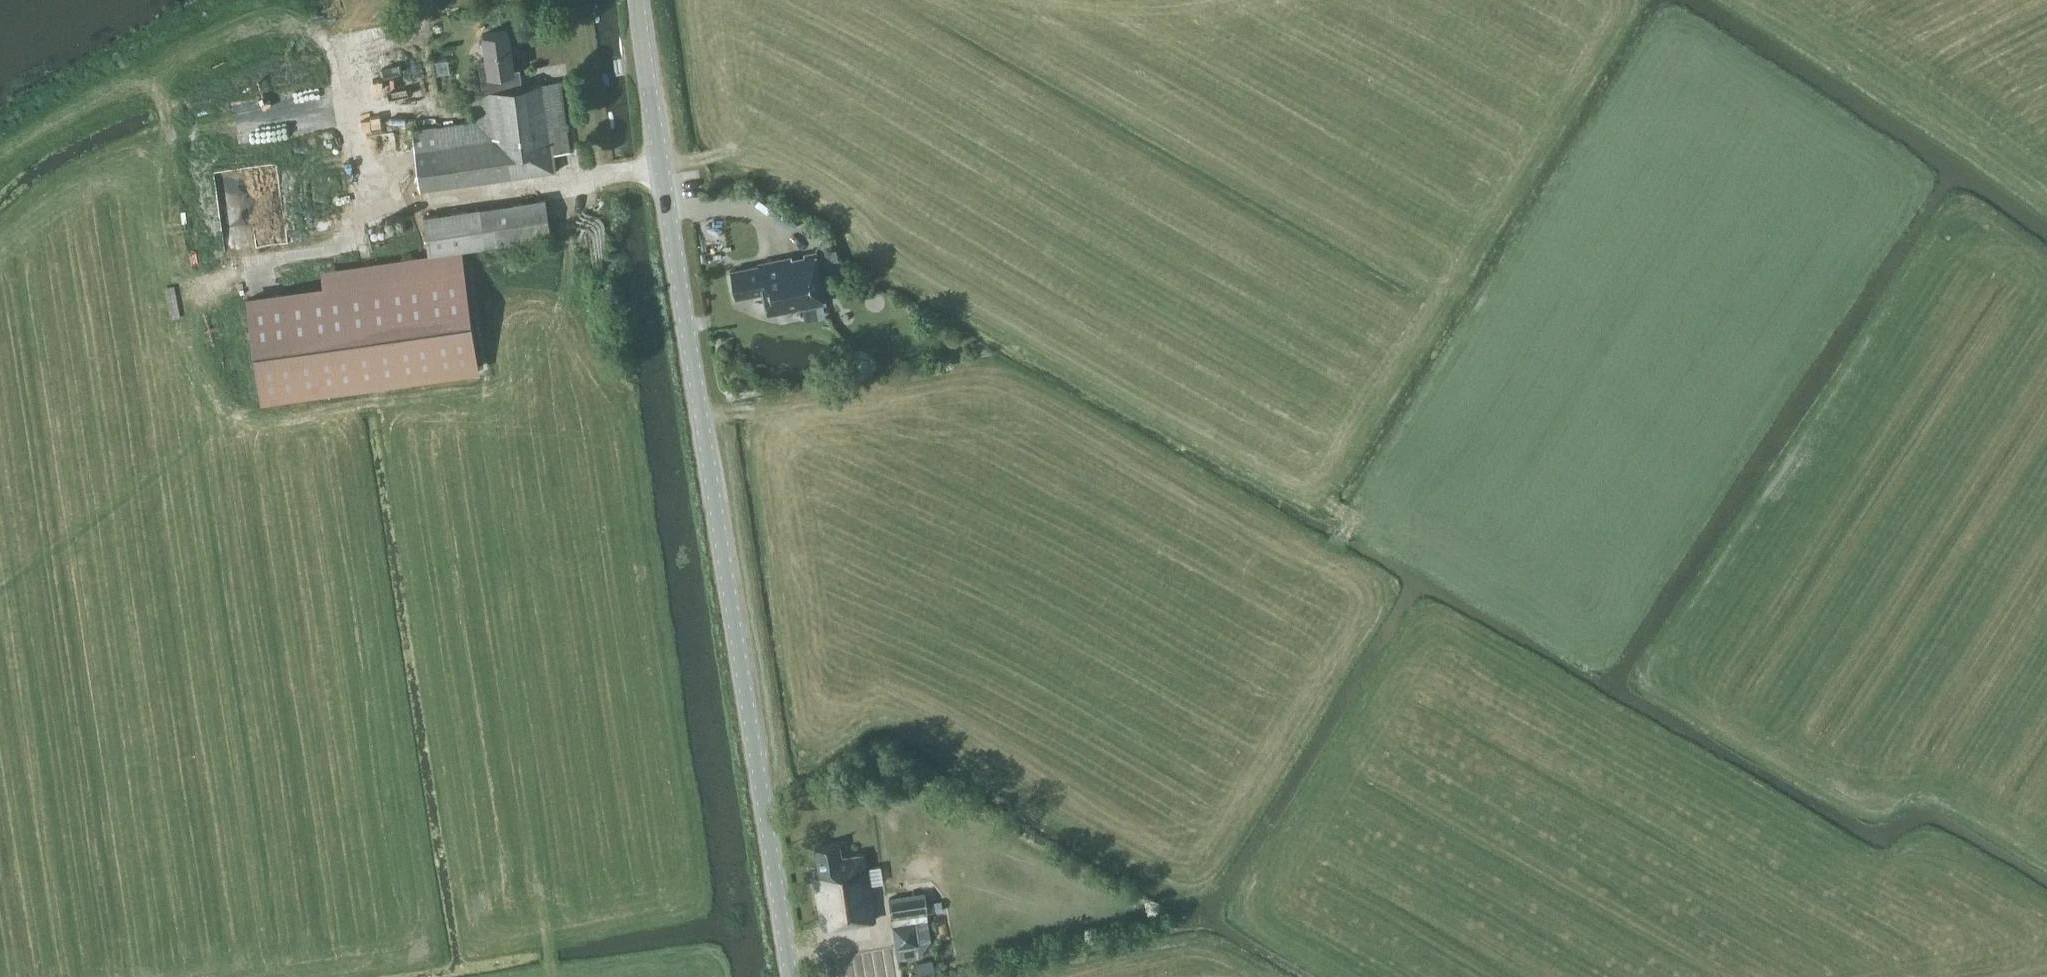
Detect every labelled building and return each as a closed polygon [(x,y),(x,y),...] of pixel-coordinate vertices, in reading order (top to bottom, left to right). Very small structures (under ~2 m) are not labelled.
[(505,27),(481,31),(481,32),(486,60),(478,61),(484,92),(470,93),(474,118),(413,128),(423,187),(558,165),(555,147),(569,146),(557,77),(514,85),(505,27)] [(545,198),(514,203),(519,240),(551,236),(545,198)] [(466,210),(424,216),(430,253),(462,249),(471,247),(466,210)] [(760,266),(732,272),(737,298),(765,293),(770,315),(826,304),(816,253),(760,264),(760,266)] [(322,288),(247,299),(261,398),(479,367),(465,268),(417,275),(322,288)] [(814,876),(822,928),(874,921),(866,869),(871,868),(869,852),(841,856),(839,843),(814,847),(818,875),(814,876)] [(892,918),(893,918),(893,924),(892,924),(897,960),(919,957),(931,941),(927,913),(928,913),(925,892),(889,898),(892,918)]
